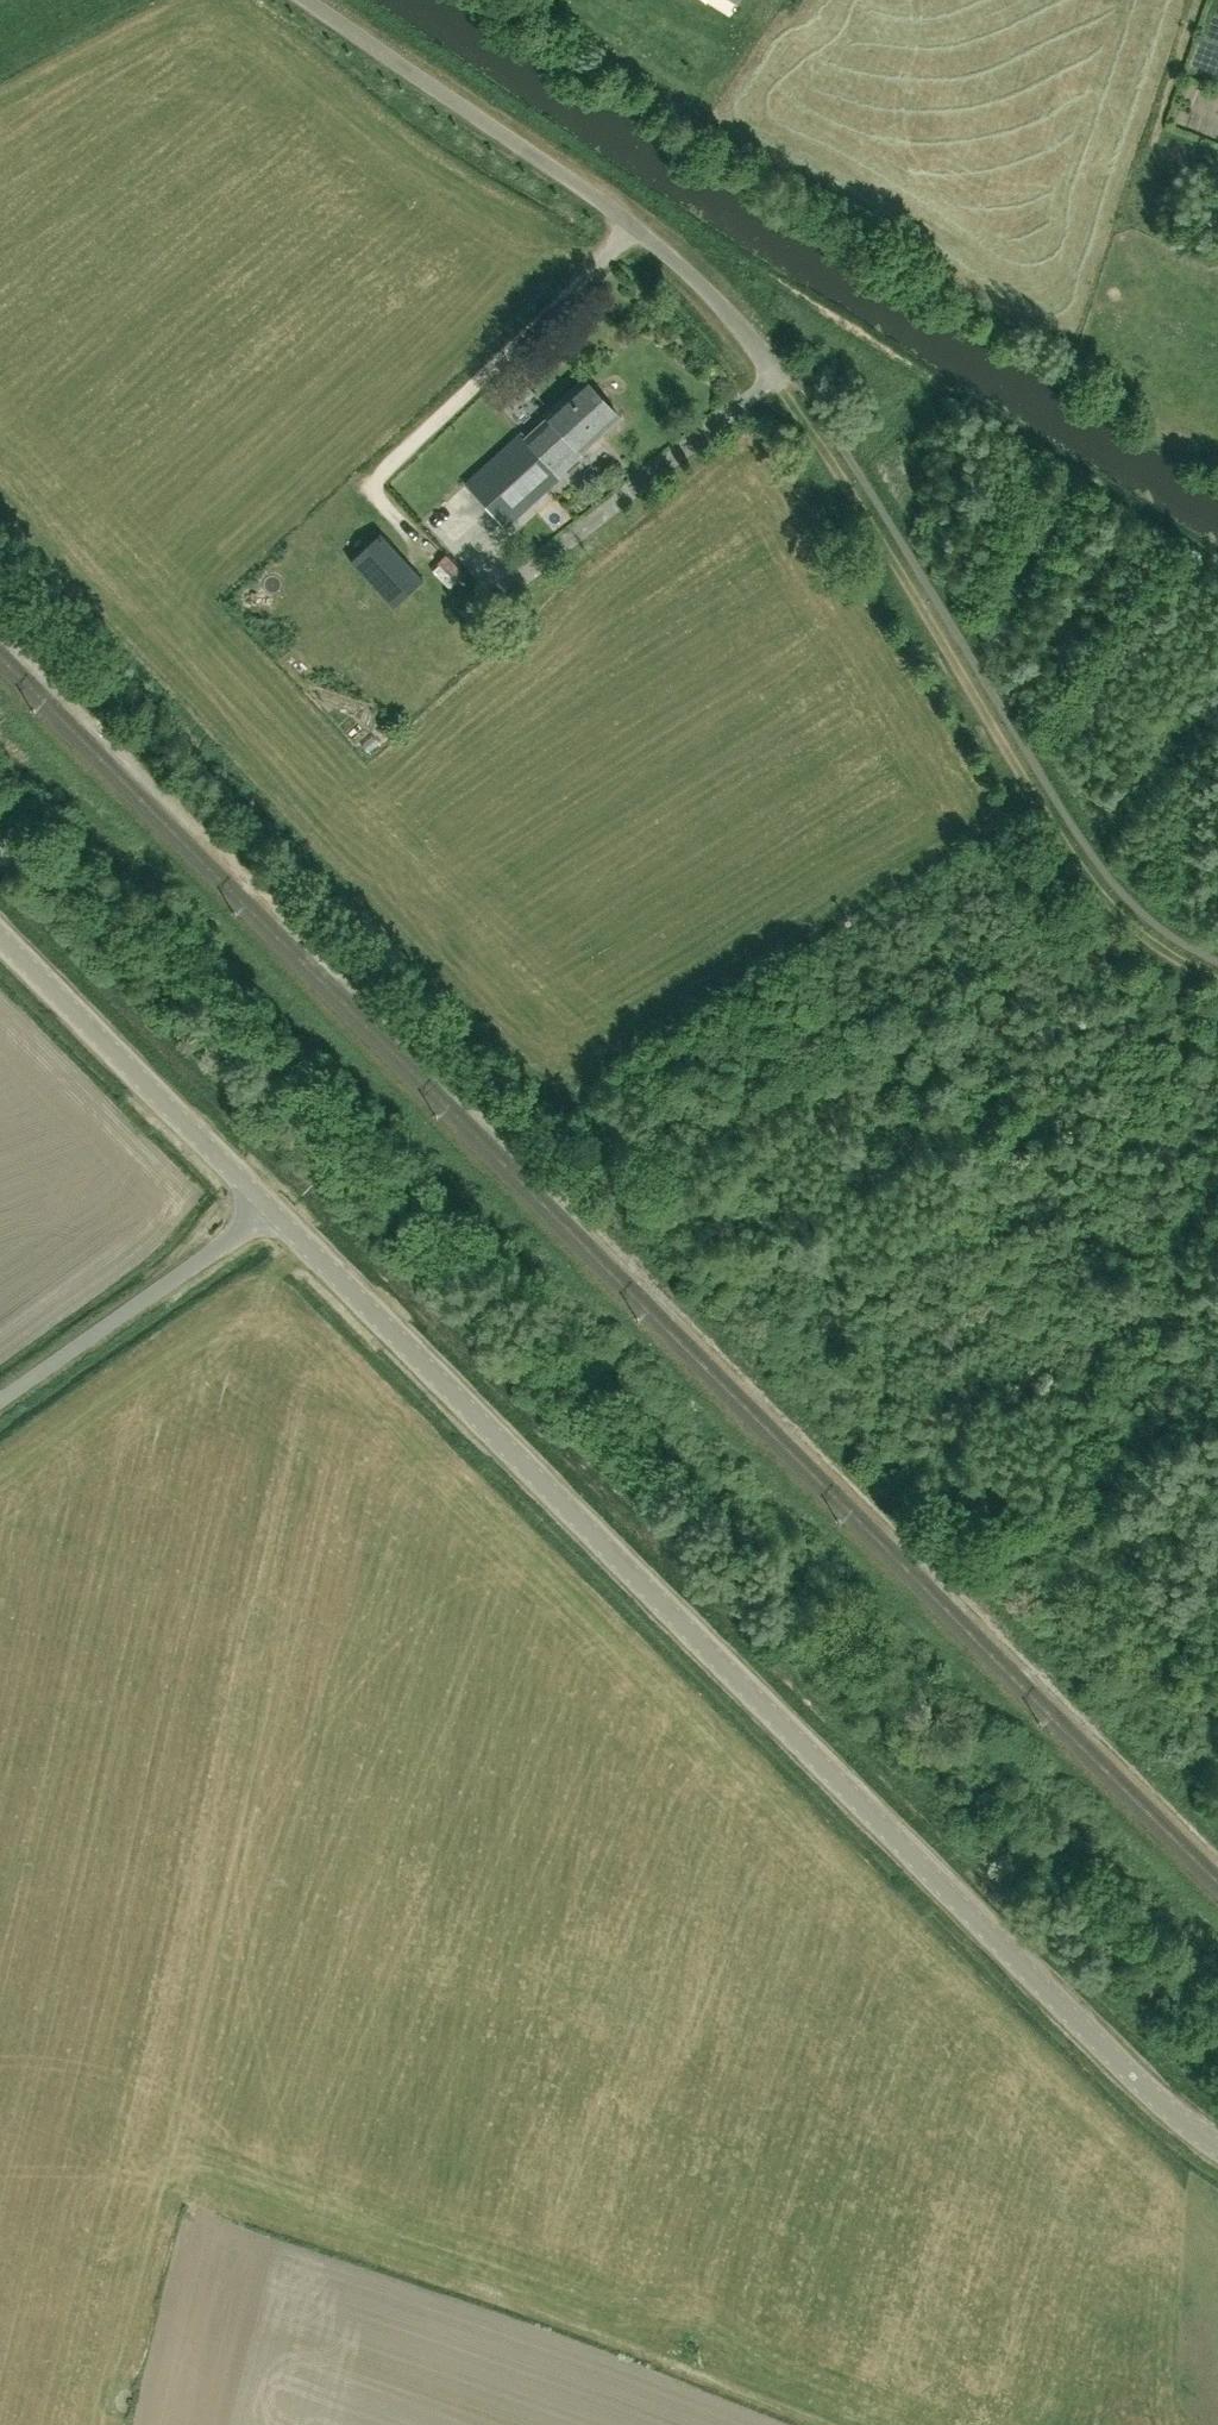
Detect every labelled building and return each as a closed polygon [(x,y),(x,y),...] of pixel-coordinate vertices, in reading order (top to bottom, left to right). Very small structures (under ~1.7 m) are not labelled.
[(547,419),(525,439),(553,471),(576,450),(579,454),(618,418),(583,379),(544,415),(547,419)] [(553,471),(525,439),(520,434),(465,484),(503,526),(558,476),(553,471)] [(381,533),(350,560),(393,607),(423,579),(381,533)]
